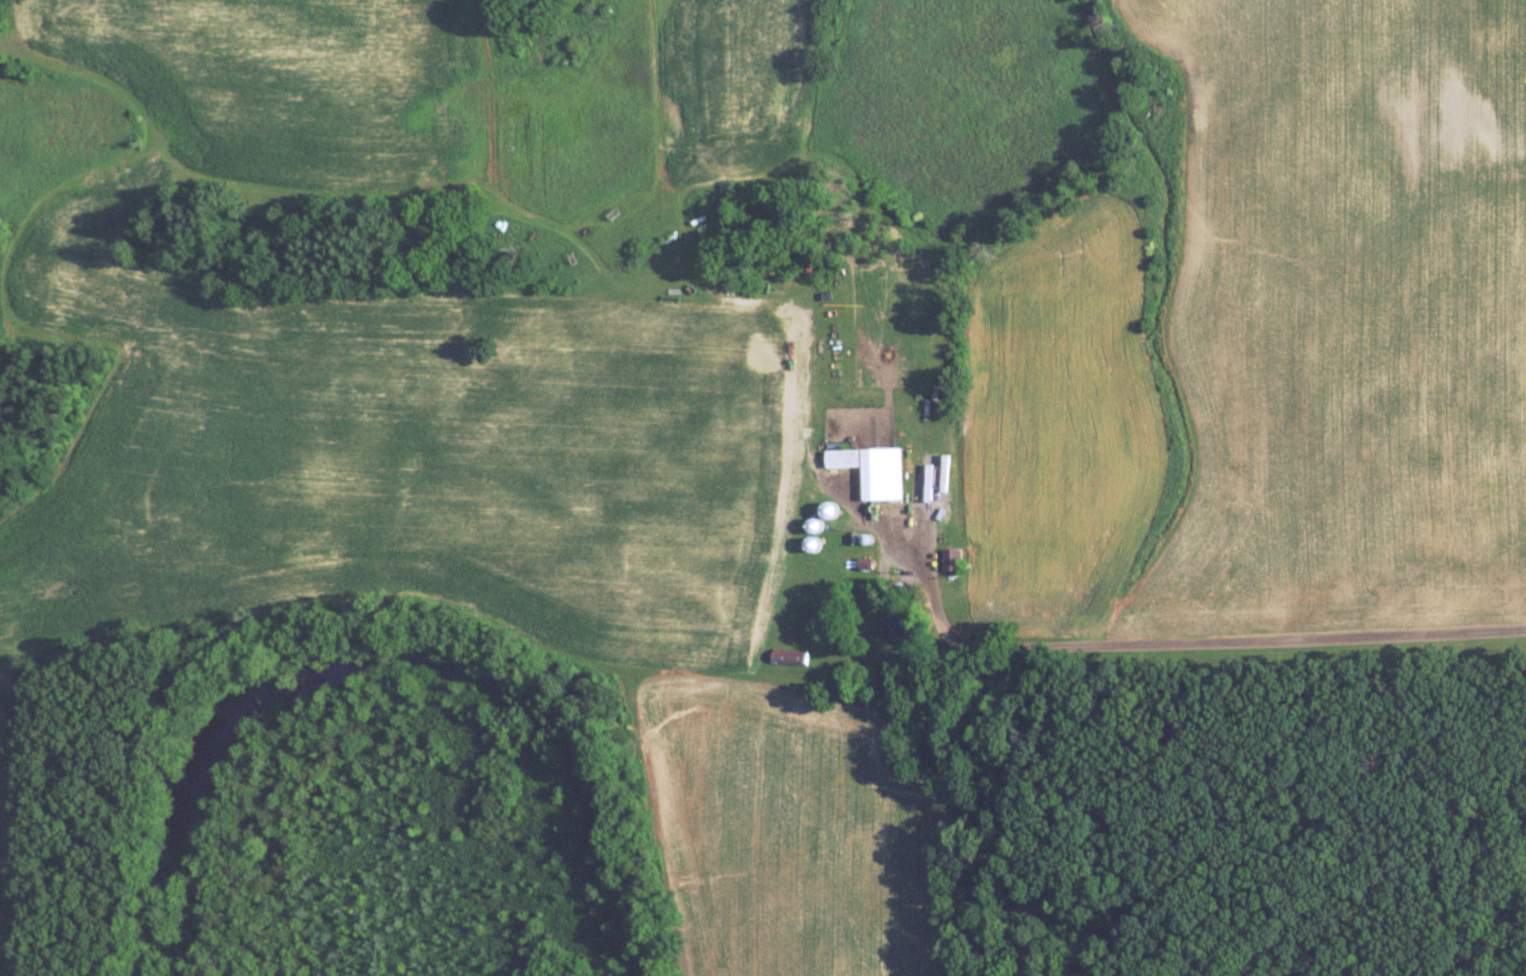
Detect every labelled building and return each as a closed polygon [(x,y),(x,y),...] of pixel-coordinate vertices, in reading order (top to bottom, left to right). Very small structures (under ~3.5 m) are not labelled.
[(865,499),(903,499),(902,448),(828,449),(828,467),(864,467),(865,499)] [(824,502),(822,515),(838,517),(840,504),(824,502)] [(808,527),(819,533),(825,523),(814,517),(808,527)] [(805,542),(812,552),(820,546),(814,537),(805,542)] [(944,570),(962,570),(962,548),(944,548),(944,570)] [(861,567),(874,568),(874,559),(862,559),(861,567)] [(921,614),(895,614),(895,636),(921,636),(921,614)]
